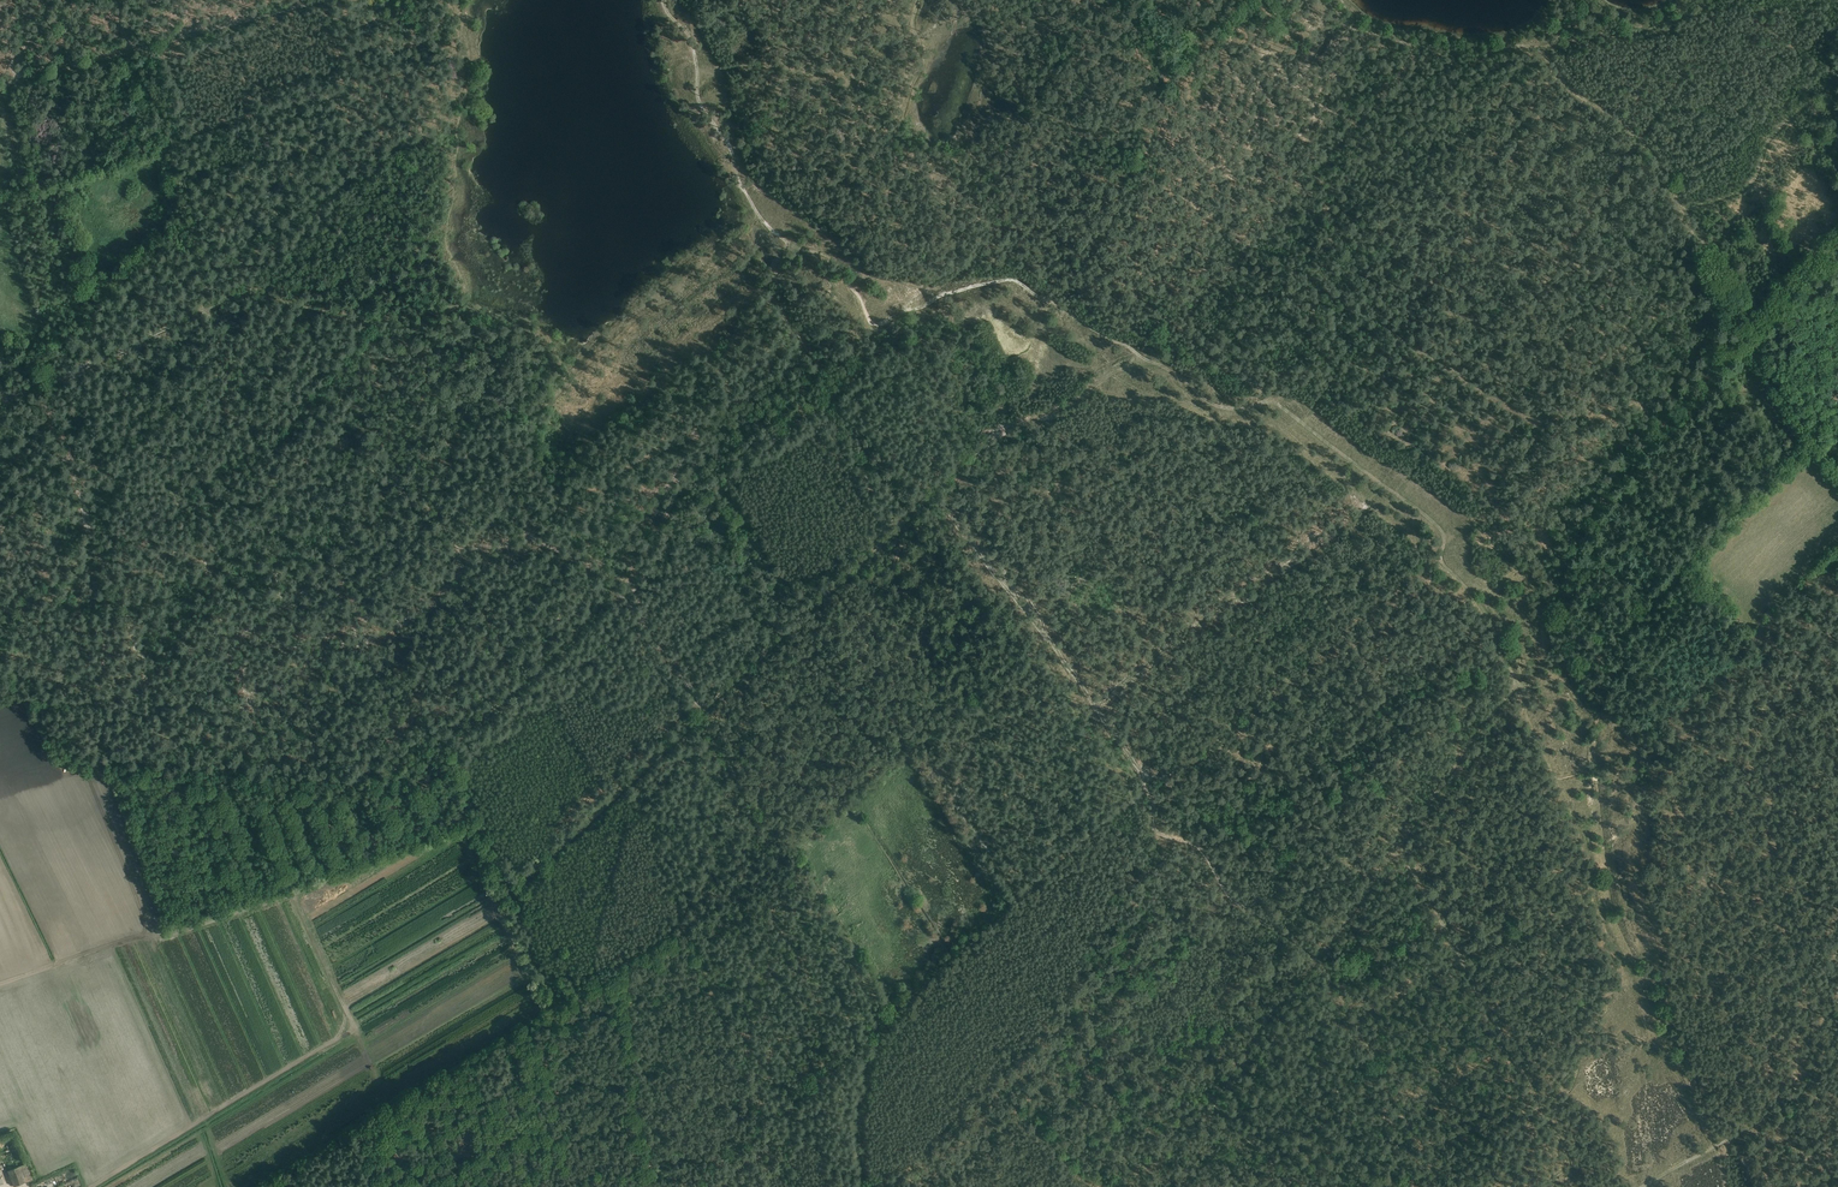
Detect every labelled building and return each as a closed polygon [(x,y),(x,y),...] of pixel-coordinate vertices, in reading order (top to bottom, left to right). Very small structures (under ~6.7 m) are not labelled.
[(8,1170),(14,1186),(33,1179),(26,1163),(8,1170)]
